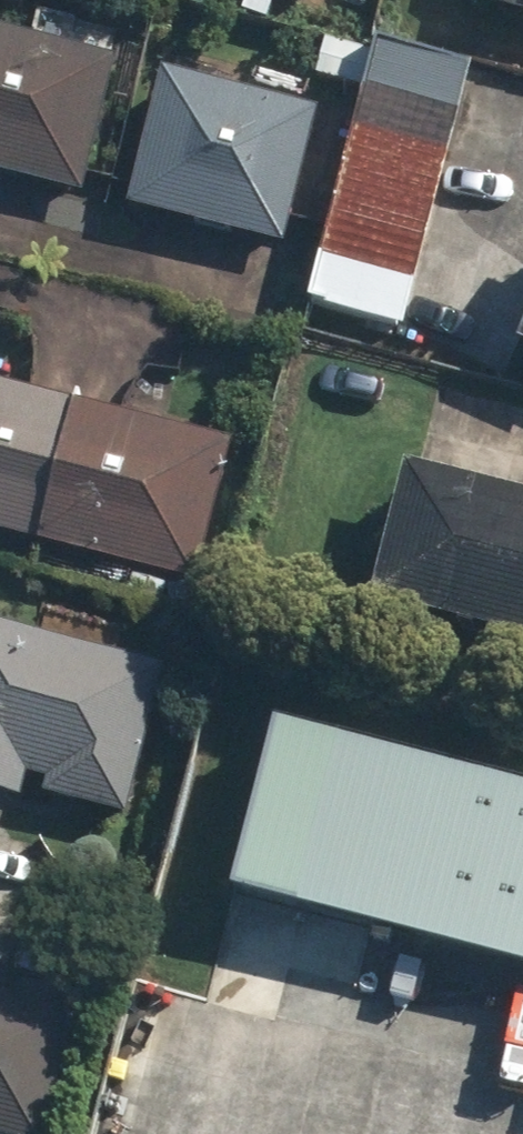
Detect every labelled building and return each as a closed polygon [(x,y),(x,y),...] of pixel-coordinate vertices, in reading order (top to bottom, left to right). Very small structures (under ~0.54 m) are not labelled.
[(307,9),(309,0),(273,0),(307,9)] [(482,7),(522,18),(522,0),(484,0),(482,7)] [(362,96),(307,302),(411,330),(480,78),(327,36),(314,83),(362,96)] [(0,39),(0,179),(77,197),(109,65),(0,39)] [(317,119),(156,80),(124,209),(286,249),(317,119)] [(508,362),(522,368),(522,323),(508,362)] [(0,388),(0,535),(193,585),(229,448),(0,388)] [(401,474),(368,609),(522,648),(522,505),(401,474)] [(22,776),(42,781),(36,806),(117,827),(158,673),(0,631),(0,796),(16,800),(22,776)] [(331,740),(287,932),(522,985),(522,784),(331,740)] [(0,971),(0,1133),(43,1133),(78,990),(0,971)]
